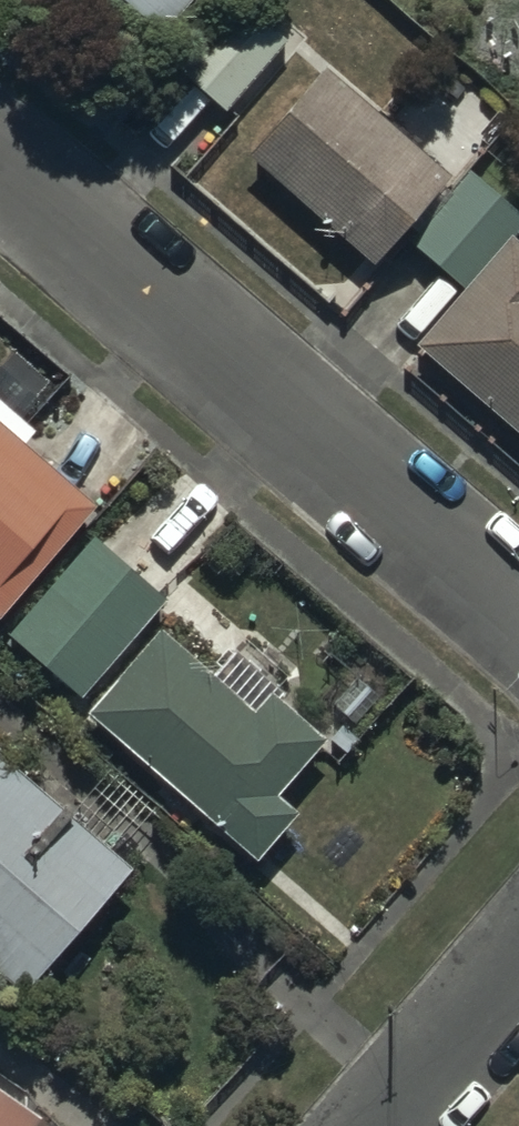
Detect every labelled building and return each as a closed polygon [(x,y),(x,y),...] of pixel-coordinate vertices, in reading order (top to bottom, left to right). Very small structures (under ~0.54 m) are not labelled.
[(184,0),(93,0),(148,44),(184,0)] [(172,66),(223,114),(261,75),(287,47),(236,0),(234,0),(172,66)] [(449,163),(320,60),(244,156),(373,259),(449,163)] [(465,289),(518,230),(518,215),(467,167),(406,234),(465,289)] [(506,233),(419,340),(518,421),(518,243),(506,233)] [(83,514),(0,440),(0,608),(83,514)] [(159,624),(80,557),(0,652),(0,666),(73,727),(159,624)] [(168,649),(96,736),(257,868),(329,781),(168,649)] [(19,997),(126,868),(0,764),(0,982),(19,997)] [(0,1102),(0,1125),(31,1125),(33,1123),(0,1102)]
